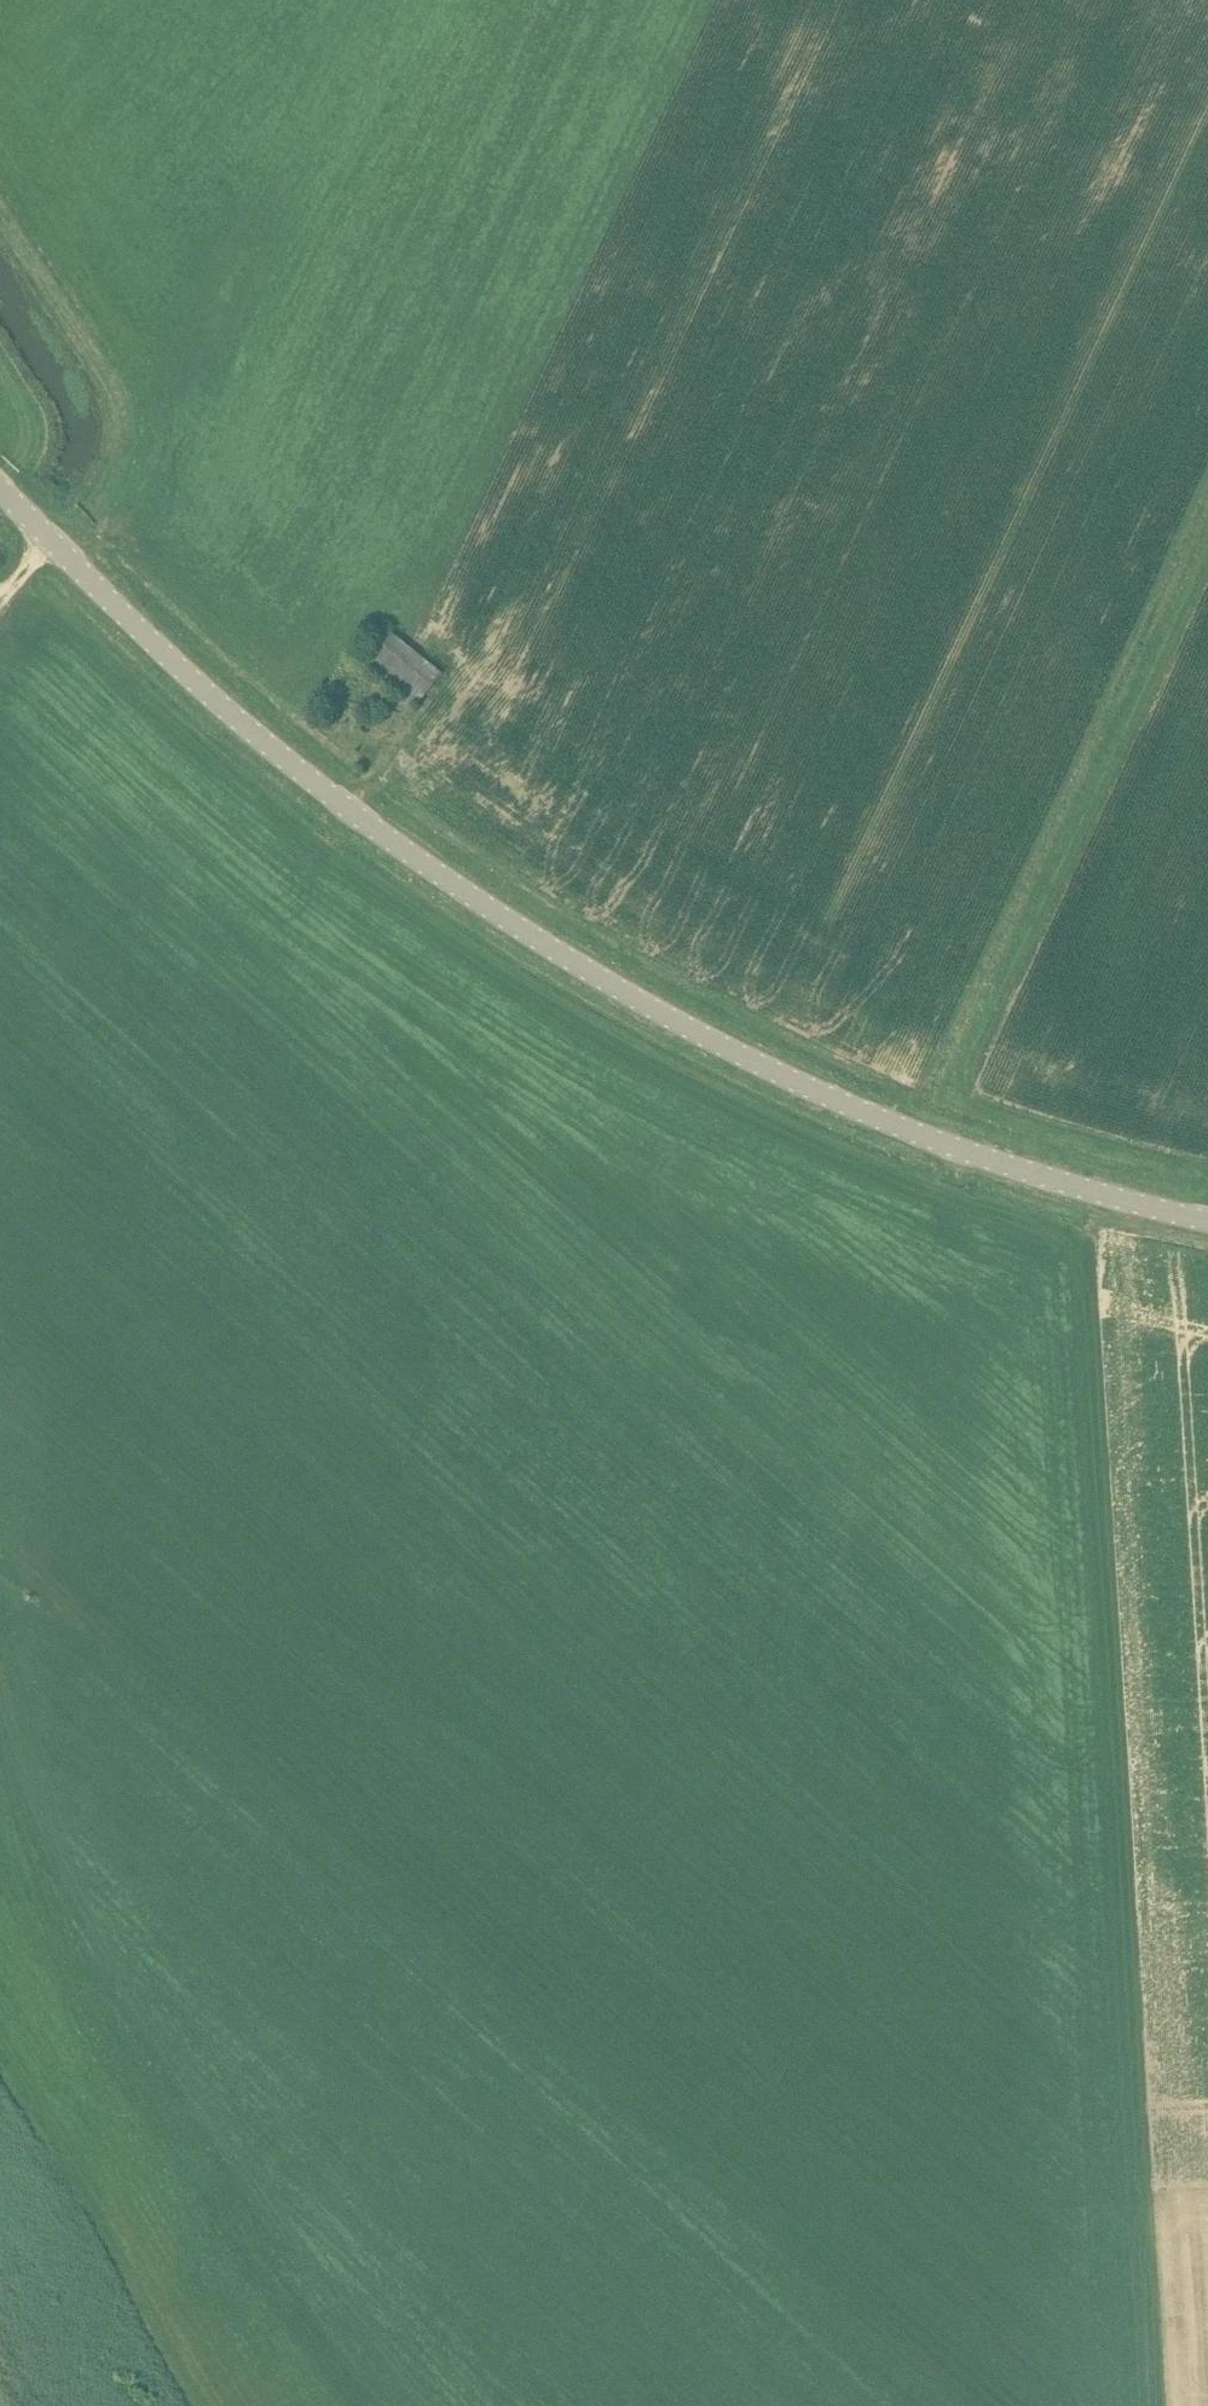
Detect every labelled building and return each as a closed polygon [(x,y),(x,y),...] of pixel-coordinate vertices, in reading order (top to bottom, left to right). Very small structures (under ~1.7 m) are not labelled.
[(384,622),(353,658),(421,718),(453,682),(384,622)]
